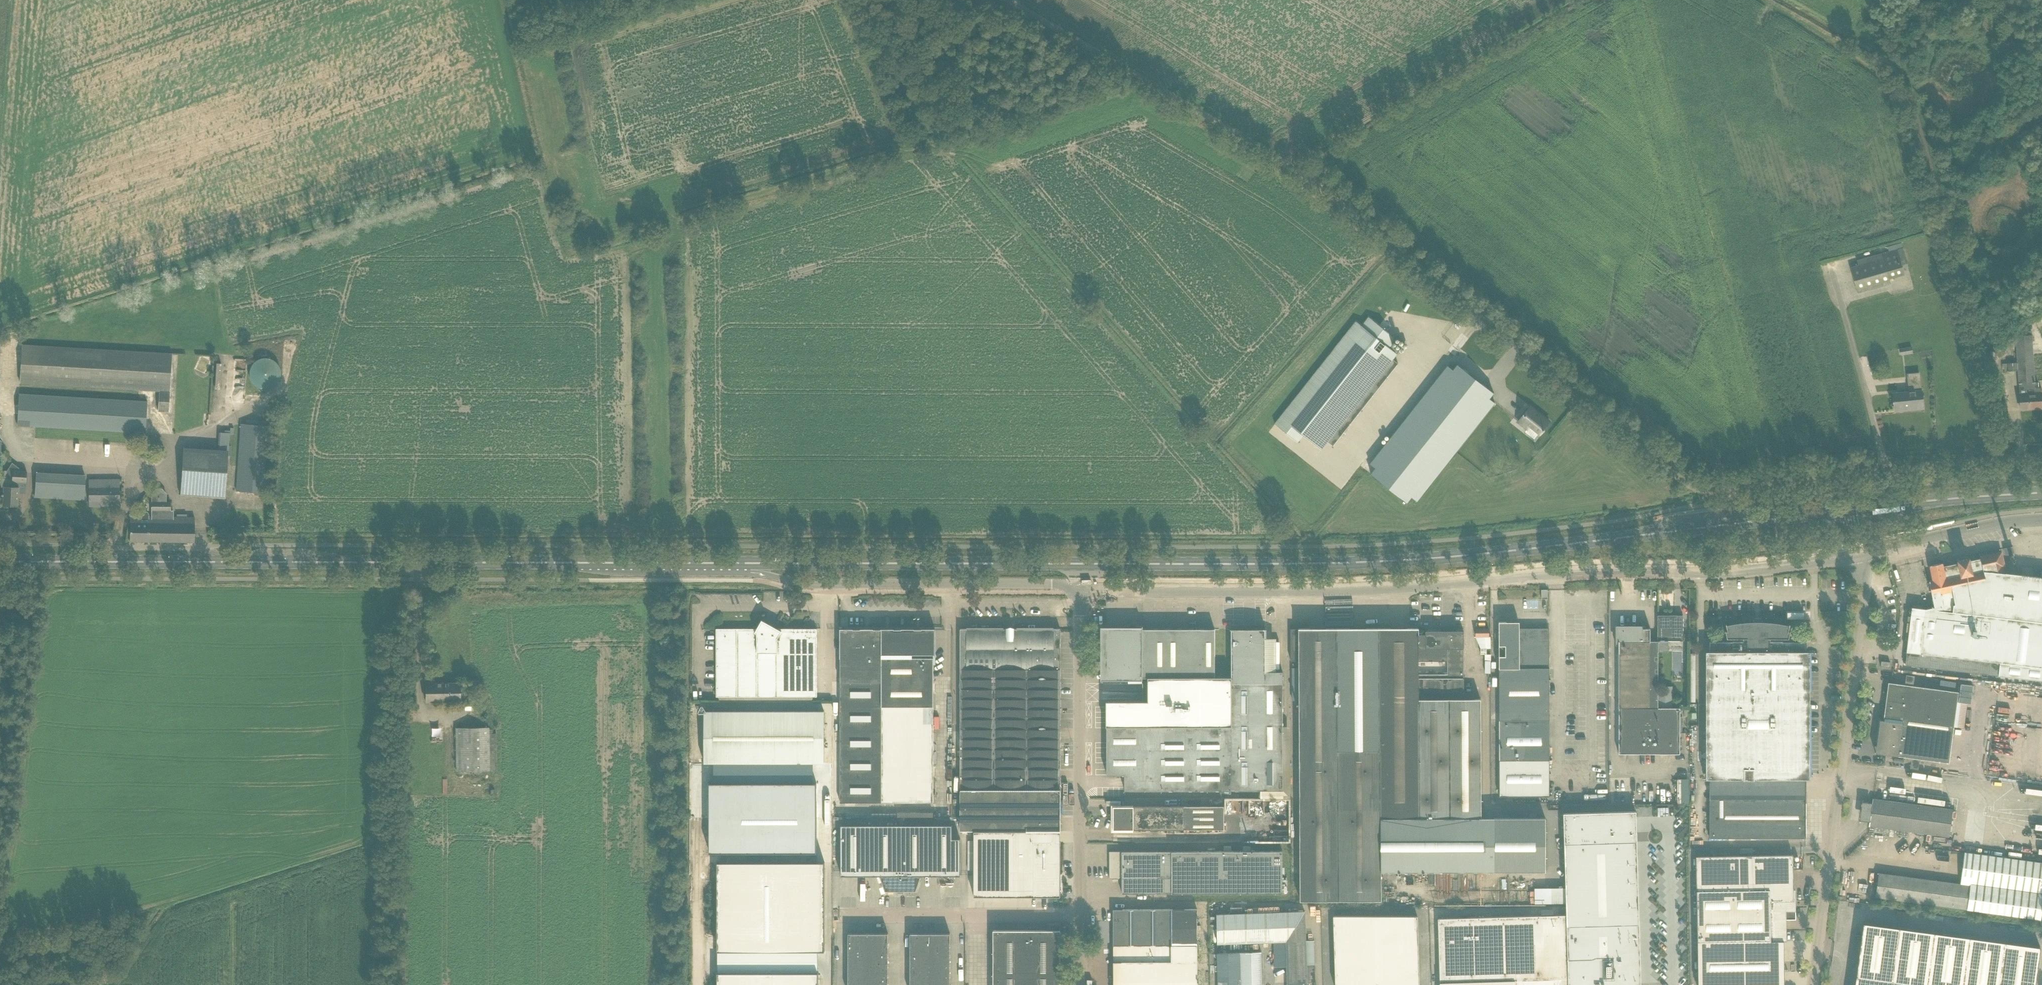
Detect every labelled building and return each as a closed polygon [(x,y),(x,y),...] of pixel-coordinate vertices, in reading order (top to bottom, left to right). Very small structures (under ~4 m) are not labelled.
[(1883,258),(1850,268),(1857,293),(1890,283),(1889,279),(1904,276),(1901,266),(1898,256),(1897,249),(1882,253),(1883,258)] [(1904,254),(1898,256),(1901,266),(1907,265),(1904,255),(1904,254)] [(1331,447),(1397,365),(1391,361),(1398,353),(1390,346),(1395,340),(1367,318),(1361,325),(1356,321),(1273,425),(1296,443),(1301,436),(1320,451),(1326,443),(1331,447)] [(2017,353),(2020,394),(2019,394),(2020,408),(2032,407),(2032,409),(2041,408),(2041,403),(2041,398),(2041,388),(2038,388),(2038,383),(2034,383),(2031,336),(2016,337),(2017,353)] [(157,412),(168,412),(171,354),(22,345),(19,384),(159,392),(157,412)] [(200,356),(197,363),(207,367),(210,361),(200,356)] [(250,385),(276,388),(279,361),(252,358),(250,385)] [(1448,365),(1370,464),(1375,468),(1371,474),(1407,502),(1411,497),(1417,501),(1495,402),(1489,398),(1494,393),(1458,364),(1453,370),(1448,365)] [(1907,408),(1907,411),(1923,409),(1922,399),(1920,376),(1907,377),(1909,392),(1893,393),(1894,409),(1907,408)] [(17,426),(146,434),(147,402),(19,395),(17,426)] [(1518,422),(1527,429),(1529,426),(1540,434),(1549,421),(1530,406),(1518,422)] [(241,424),(237,481),(236,491),(266,493),(272,427),(241,424)] [(220,433),(219,456),(227,457),(229,433),(220,433)] [(225,498),(227,457),(219,456),(182,454),(180,495),(225,498)] [(2,506),(17,506),(19,487),(18,487),(18,482),(26,482),(26,472),(12,471),(12,479),(0,478),(0,488),(3,488),(2,506)] [(35,497),(83,500),(85,476),(37,472),(35,497)] [(89,479),(89,506),(119,505),(119,479),(89,479)] [(170,510),(170,502),(151,502),(151,510),(170,510)] [(129,541),(194,542),(194,517),(186,517),(176,517),(148,517),(148,515),(147,512),(142,512),(141,514),(141,517),(130,517),(129,541)] [(2006,573),(2001,551),(1980,556),(1980,558),(1968,561),(1968,559),(1957,561),(1957,563),(1942,566),(1942,563),(1930,565),(1933,580),(1929,581),(1934,607),(1926,609),(1911,607),(1906,652),(1905,665),(1998,676),(2041,681),(2041,577),(2006,573)] [(1650,641),(1650,628),(1618,628),(1618,754),(1679,754),(1679,708),(1657,708),(1658,651),(1668,651),(1668,641),(1683,641),(1683,616),(1658,615),(1657,641),(1650,641)] [(1796,838),(1806,838),(1806,776),(1805,776),(1805,642),(1783,642),(1783,641),(1770,641),(1770,639),(1788,639),(1790,631),(1788,631),(1790,625),(1789,624),(1789,625),(1780,623),(1771,622),(1762,622),(1762,620),(1753,620),(1753,622),(1744,622),(1735,623),(1726,625),(1726,624),(1725,624),(1727,631),(1725,631),(1727,639),(1743,639),(1743,641),(1732,641),(1732,642),(1709,642),(1709,652),(1709,836),(1796,838)] [(1549,678),(1553,678),(1553,669),(1549,669),(1549,628),(1519,628),(1519,622),(1499,622),(1499,796),(1549,796),(1549,760),(1549,678)] [(1148,678),(1148,702),(1107,702),(1107,726),(1149,726),(1231,726),(1231,678),(1215,678),(1215,629),(1143,629),(1143,627),(1143,626),(1136,626),(1136,627),(1136,629),(1106,629),(1106,678),(1148,678)] [(1481,819),(1480,699),(1418,700),(1418,693),(1453,693),(1463,693),(1463,694),(1464,694),(1463,631),(1463,632),(1426,632),(1426,631),(1425,631),(1425,634),(1419,634),(1419,628),(1298,628),(1298,629),(1290,629),(1291,661),(1299,661),(1299,901),(1381,901),(1381,871),(1496,871),(1545,871),(1545,818),(1496,819),(1481,819)] [(716,629),(716,699),(817,698),(817,629),(716,629)] [(933,803),(933,707),(933,655),(935,655),(935,629),(922,629),(914,629),(901,629),(894,629),(881,629),(873,629),(860,629),(853,629),(840,629),(840,658),(840,803),(933,803)] [(958,684),(958,688),(960,688),(960,830),(974,830),(1060,830),(1060,629),(960,629),(960,684),(958,684)] [(1232,726),(1232,791),(1282,791),(1282,672),(1264,672),(1265,629),(1231,629),(1231,630),(1231,726),(1232,726)] [(1907,673),(1906,683),(1914,684),(1915,674),(1907,673)] [(425,681),(425,691),(426,702),(459,701),(459,683),(434,683),(434,680),(425,681)] [(1964,727),(1969,695),(1977,696),(1978,683),(1961,681),(1955,726),(1964,727)] [(1877,742),(1875,753),(1879,754),(1918,759),(1949,763),(1958,692),(1905,685),(1898,684),(1888,683),(1883,720),(1880,720),(1877,742)] [(812,711),(704,711),(704,763),(717,763),(813,763),(824,763),(824,711),(812,711)] [(1107,775),(1124,775),(1149,775),(1149,726),(1107,726),(1107,775)] [(1124,791),(1232,791),(1232,726),(1231,726),(1149,726),(1149,775),(1124,775),(1124,791)] [(456,728),(457,772),(489,772),(489,728),(456,728)] [(1677,803),(1689,802),(1689,778),(1677,778),(1677,803)] [(717,783),(711,783),(711,853),(732,853),(817,853),(817,803),(817,783),(813,783),(717,783)] [(1869,826),(1879,827),(1948,837),(1951,809),(1873,799),(1869,826)] [(1224,830),(1223,806),(1114,806),(1114,830),(1184,830),(1224,830)] [(1438,918),(1439,944),(1440,984),(1640,984),(1635,811),(1563,813),(1566,915),(1448,918),(1438,918)] [(841,825),(841,876),(880,876),(885,891),(916,891),(921,876),(960,876),(960,838),(952,838),(952,825),(841,825)] [(1060,897),(1060,842),(1049,842),(1049,832),(1060,832),(1060,830),(974,830),(973,897),(975,897),(975,896),(1034,896),(1034,897),(1060,897)] [(1282,893),(1282,851),(1109,851),(1109,878),(1122,878),(1122,893),(1282,893)] [(1885,898),(2039,919),(2041,901),(2041,862),(1964,852),(1960,884),(1879,873),(1875,897),(1885,898)] [(1785,940),(1786,940),(1786,917),(1796,917),(1795,887),(1793,887),(1793,855),(1697,857),(1699,984),(1786,984),(1785,940)] [(825,859),(717,859),(717,951),(825,951),(825,859)] [(1184,902),(1184,908),(1198,907),(1199,921),(1207,920),(1206,901),(1184,902)] [(1113,931),(1113,953),(1197,954),(1197,909),(1113,909),(1113,928),(1112,928),(1112,931),(1113,931)] [(1217,944),(1274,942),(1275,967),(1287,966),(1287,984),(1307,984),(1307,982),(1315,982),(1314,940),(1306,941),(1305,911),(1216,914),(1217,944)] [(1333,916),(1335,984),(1419,984),(1417,916),(1333,916)] [(2040,947),(1863,923),(1854,984),(2035,984),(2040,947)] [(1062,933),(1062,930),(1060,930),(1060,924),(1047,924),(1047,930),(993,930),(993,984),(1060,984),(1060,941),(1062,941),(1062,938),(1064,938),(1064,933),(1062,933)] [(888,933),(848,933),(848,984),(888,984),(888,933)] [(950,933),(910,933),(910,984),(950,984),(950,933)] [(1218,984),(1262,984),(1261,952),(1217,953),(1218,984)] [(1113,953),(1113,984),(1197,984),(1197,954),(1113,953)] [(818,972),(717,972),(717,984),(818,984),(818,972)]
